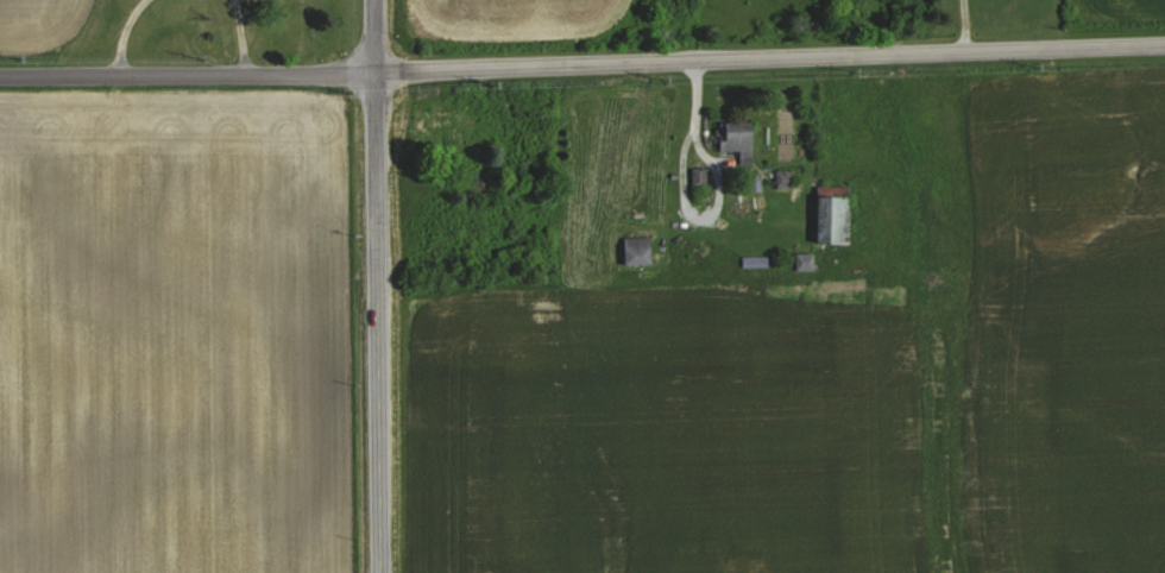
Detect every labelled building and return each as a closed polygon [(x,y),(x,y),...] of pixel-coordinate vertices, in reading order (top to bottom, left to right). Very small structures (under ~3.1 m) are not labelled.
[(720,150),(741,150),(741,163),(753,163),(753,121),(720,121),(720,150)] [(779,187),(794,187),(793,171),(779,171),(779,187)] [(851,244),(851,185),(818,185),(818,244),(851,244)] [(626,235),(626,263),(651,263),(651,235),(626,235)] [(798,269),(815,269),(815,252),(798,252),(798,269)] [(770,266),(770,256),(744,256),(744,266),(770,266)]
